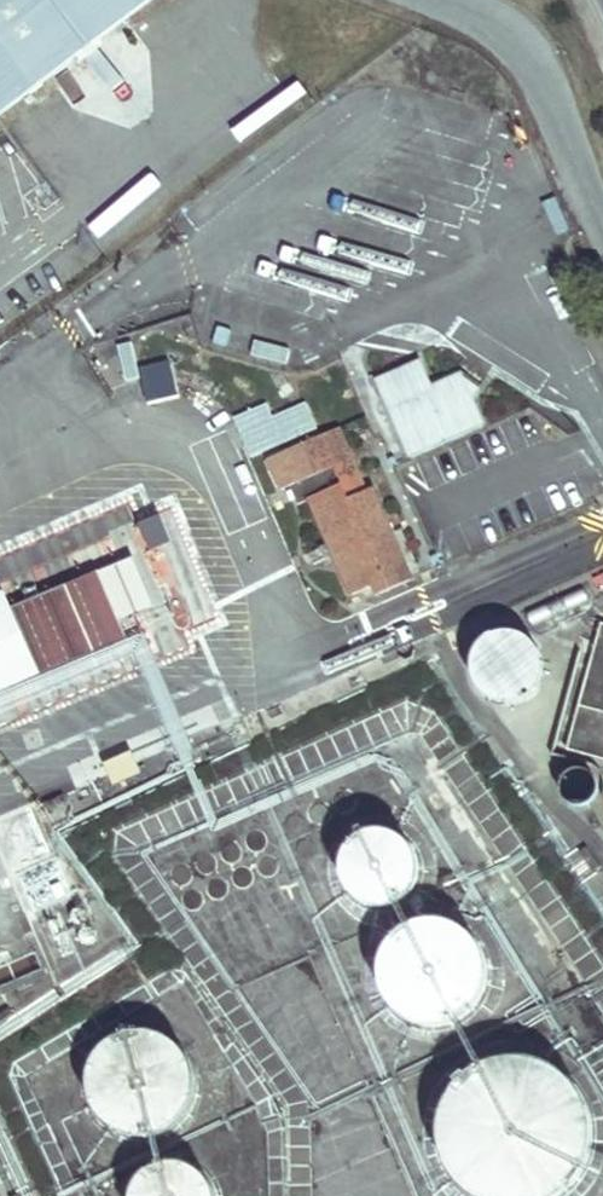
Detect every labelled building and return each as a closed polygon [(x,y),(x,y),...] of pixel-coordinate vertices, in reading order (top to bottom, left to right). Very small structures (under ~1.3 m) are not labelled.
[(158,0),(0,0),(0,119),(158,0)] [(137,380),(135,344),(121,344),(122,380),(137,380)] [(420,366),(379,384),(411,454),(481,424),(470,399),(477,389),(461,378),(460,376),(430,389),(420,366)] [(268,404),(232,416),(246,457),(317,432),(306,402),(271,414),(268,404)] [(412,580),(372,489),(349,499),(336,467),(351,460),(338,429),(268,459),(282,490),(290,487),(298,505),(311,500),(330,544),(334,555),(352,596),(374,586),(378,595),(412,580)] [(170,541),(160,521),(140,531),(151,551),(170,541)] [(334,555),(330,544),(320,548),(325,559),(334,555)] [(156,609),(133,557),(99,572),(99,571),(12,608),(5,592),(0,594),(0,694),(128,639),(121,624),(156,609)] [(567,750),(602,760),(602,624),(601,624),(567,750)] [(492,701),(503,704),(514,704),(524,701),(534,694),(540,686),(544,676),(545,665),(543,654),(537,644),(529,637),(519,632),(508,631),(497,632),(488,637),(479,644),(474,654),(471,665),(472,676),(476,686),(483,695),(492,701)] [(142,774),(132,751),(103,764),(113,787),(142,774)] [(597,783),(593,775),(586,770),(577,769),(568,771),(562,778),(560,787),(562,795),(567,802),(576,806),(585,805),(592,800),(597,792),(597,783)] [(341,811),(346,811),(351,808),(353,803),(353,798),(350,794),(345,792),(340,792),(336,795),(334,799),(334,805),(337,809),(341,811)] [(46,810),(67,801),(64,795),(43,804),(46,810)] [(310,817),(312,821),(317,823),(322,823),(326,821),(328,816),(328,812),(326,807),(321,805),(316,805),(312,807),(310,812),(310,817)] [(297,833),(301,831),(304,827),(304,821),(302,817),(298,814),(292,814),(288,816),(285,821),(285,826),(287,830),(292,833),(297,833)] [(409,893),(415,882),(418,870),(416,857),(410,846),(401,837),(390,832),(377,830),(365,833),(354,840),(346,849),(342,861),(341,874),(345,886),(352,896),(363,903),(375,907),(388,906),(399,901),(409,893)] [(249,848),(254,851),(260,850),(265,846),(266,840),(263,835),(258,832),(252,832),(247,837),(246,843),(249,848)] [(304,859),(309,859),(314,856),(316,852),(316,846),(313,842),(308,840),(303,840),(299,843),(296,848),(297,853),(300,857),(304,859)] [(222,859),(226,862),(232,863),(237,861),(240,856),(240,850),(237,845),(232,843),(226,844),(222,848),(220,853),(222,859)] [(600,866),(587,846),(580,851),(593,871),(600,866)] [(206,874),(212,872),(215,868),(216,862),(213,857),(208,854),(203,854),(198,858),(196,863),(197,868),(201,873),(206,874)] [(36,865),(42,858),(33,857),(36,865)] [(260,873),(265,876),(270,876),(275,872),(277,868),(276,862),(272,858),(267,857),(262,859),(258,863),(258,868),(260,873)] [(175,882),(179,885),(185,884),(190,881),(191,876),(190,870),(186,866),(181,865),(175,867),(172,871),(172,877),(175,882)] [(247,885),(251,881),(252,875),(249,870),(243,867),(237,869),(233,873),(233,879),(236,884),(242,887),(247,885)] [(217,899),(222,897),(226,893),(227,887),(225,882),(221,879),(215,878),(210,881),(207,886),(208,892),(211,897),(217,899)] [(185,907),(190,910),(196,909),(200,906),(202,901),(201,895),(197,891),(191,890),(186,892),(183,897),(183,902),(185,907)] [(81,924),(85,921),(86,917),(85,912),(81,909),(76,909),(72,912),(71,917),(72,921),(76,924),(81,924)] [(468,1014),(478,1002),(485,988),(487,972),(484,956),(477,942),(466,930),(452,922),(436,919),(420,920),(405,926),(393,937),(384,950),(379,966),(380,982),(385,997),(394,1010),(407,1020),(422,1026),(438,1026),(454,1023),(468,1014)] [(87,942),(91,940),(93,936),(93,932),(90,928),(87,927),(82,927),(79,930),(78,934),(79,939),(83,941),(87,942)] [(9,1008),(0,1014),(0,1024),(13,1015),(9,1008)] [(155,1034),(139,1032),(124,1036),(110,1043),(99,1055),(92,1069),(89,1084),(91,1100),(98,1114),(108,1126),(122,1134),(137,1138),(153,1137),(168,1132),(180,1122),(190,1109),(195,1094),(195,1079),(191,1063),(182,1050),(170,1040),(155,1034)] [(473,1195),(558,1195),(567,1190),(575,1181),(583,1170),(588,1158),(591,1145),(592,1132),(591,1120),(588,1107),(582,1095),(575,1085),(566,1075),(555,1068),(544,1062),(531,1058),(518,1056),(505,1057),(493,1060),(481,1065),(470,1072),(460,1080),(452,1090),(446,1102),(441,1114),(439,1127),(439,1140),(442,1152),(446,1165),(452,1176),(461,1186),(470,1195),(473,1195)] [(172,1163),(160,1166),(149,1172),(140,1181),(135,1192),(134,1195),(215,1195),(213,1188),(206,1177),(196,1169),(185,1164),(172,1163)]
